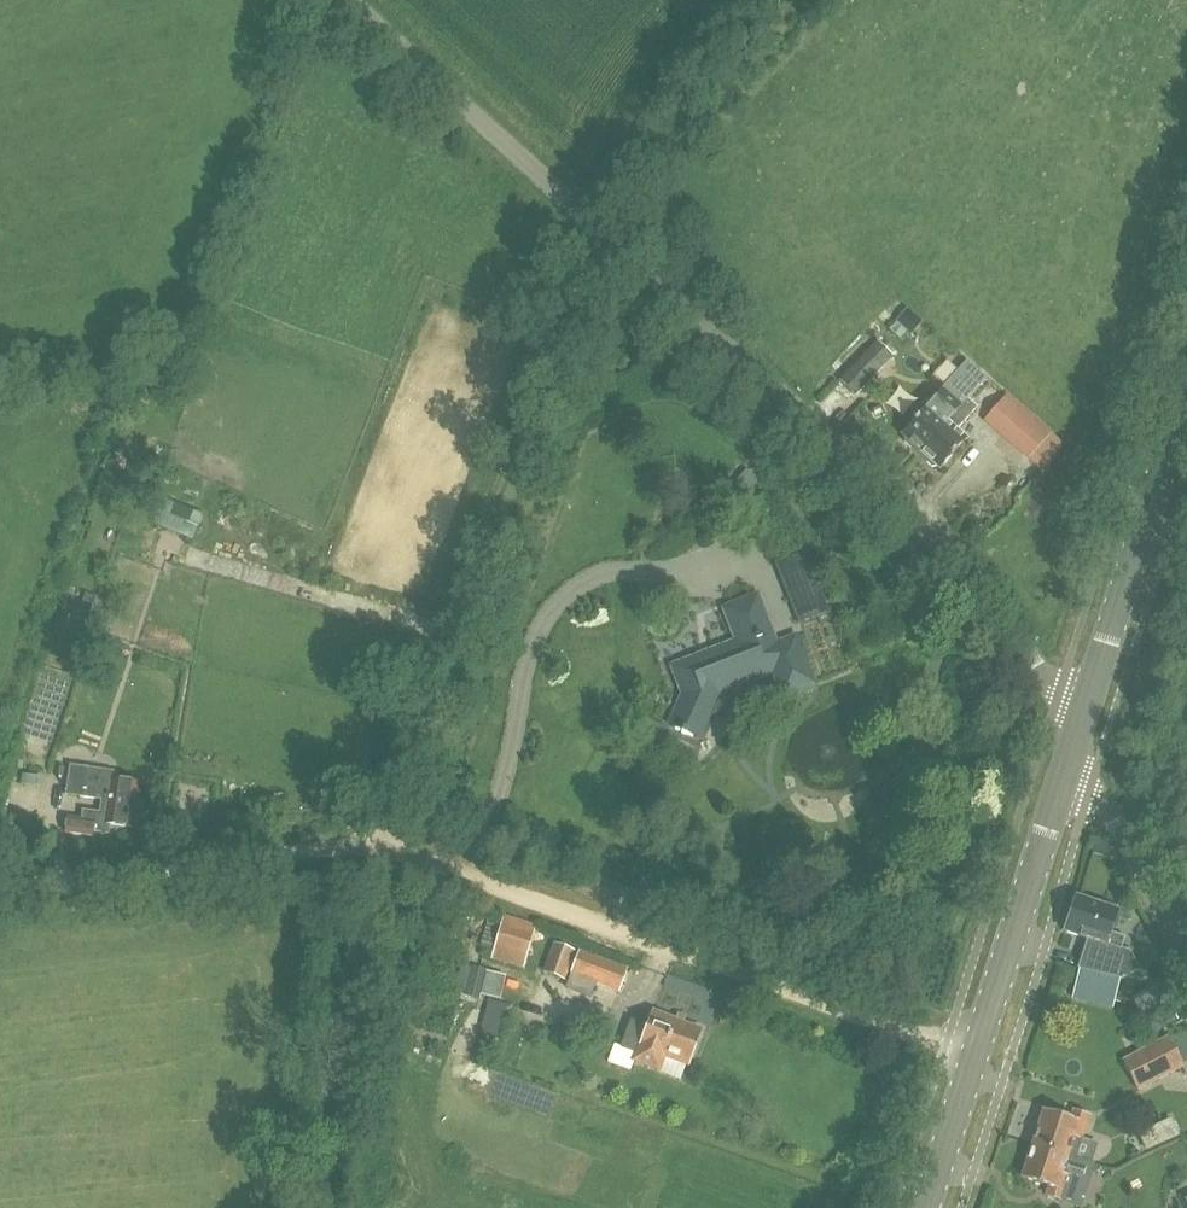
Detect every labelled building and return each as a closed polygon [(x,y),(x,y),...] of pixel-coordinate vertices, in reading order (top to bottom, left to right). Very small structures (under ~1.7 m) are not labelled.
[(911,310),(908,312),(898,322),(905,328),(912,335),(924,322),(911,310)] [(896,358),(884,346),(879,341),(840,381),(856,396),(896,358)] [(919,455),(951,421),(970,401),(988,381),(969,363),(932,403),(931,403),(930,404),(923,402),(914,411),(918,419),(903,434),(907,438),(906,443),(919,455)] [(1051,434),(1007,396),(988,418),(1033,456),(1051,434)] [(978,409),(970,401),(951,421),(919,455),(932,467),(938,467),(940,470),(969,439),(959,429),(978,409)] [(164,499),(154,526),(193,541),(203,515),(164,499)] [(800,626),(830,614),(811,565),(781,577),(800,626)] [(785,693),(811,684),(831,692),(841,673),(823,624),(793,635),(795,640),(775,647),(757,598),(731,608),(743,643),(713,654),(714,659),(705,662),(703,655),(674,665),(680,681),(683,680),(688,694),(673,727),(699,739),(723,689),(777,669),(785,693)] [(830,620),(828,615),(819,619),(821,624),(830,620)] [(79,646),(110,658),(116,640),(86,629),(79,646)] [(115,773),(86,769),(70,766),(66,795),(103,801),(101,814),(84,811),(83,821),(69,819),(67,833),(93,837),(94,833),(110,836),(112,825),(134,828),(141,784),(114,780),(115,773)] [(1066,932),(1089,939),(1080,967),(1104,974),(1122,980),(1139,971),(1128,951),(1121,948),(1125,937),(1111,932),(1118,910),(1077,897),(1066,932)] [(505,915),(492,960),(524,968),(536,924),(505,915)] [(555,944),(544,971),(565,979),(577,951),(555,944)] [(571,974),(576,976),(570,992),(594,1000),(600,984),(620,991),(628,969),(580,952),(571,974)] [(1122,980),(1104,974),(1080,967),(1072,994),(1113,1007),(1122,980)] [(702,1029),(684,1022),(676,1019),(653,1010),(646,1028),(634,1023),(625,1046),(616,1043),(608,1062),(633,1072),(639,1057),(658,1065),(662,1055),(685,1064),(688,1065),(702,1029)] [(1138,1090),(1183,1066),(1169,1038),(1124,1062),(1138,1090)] [(1034,1145),(1068,1156),(1074,1137),(1082,1139),(1090,1115),(1076,1111),(1073,1120),(1045,1112),(1034,1145)] [(1163,1124),(1139,1135),(1146,1151),(1171,1140),(1163,1124)] [(1068,1156),(1034,1145),(1024,1178),(1051,1187),(1048,1195),(1062,1200),(1070,1177),(1062,1174),(1068,1156)]
